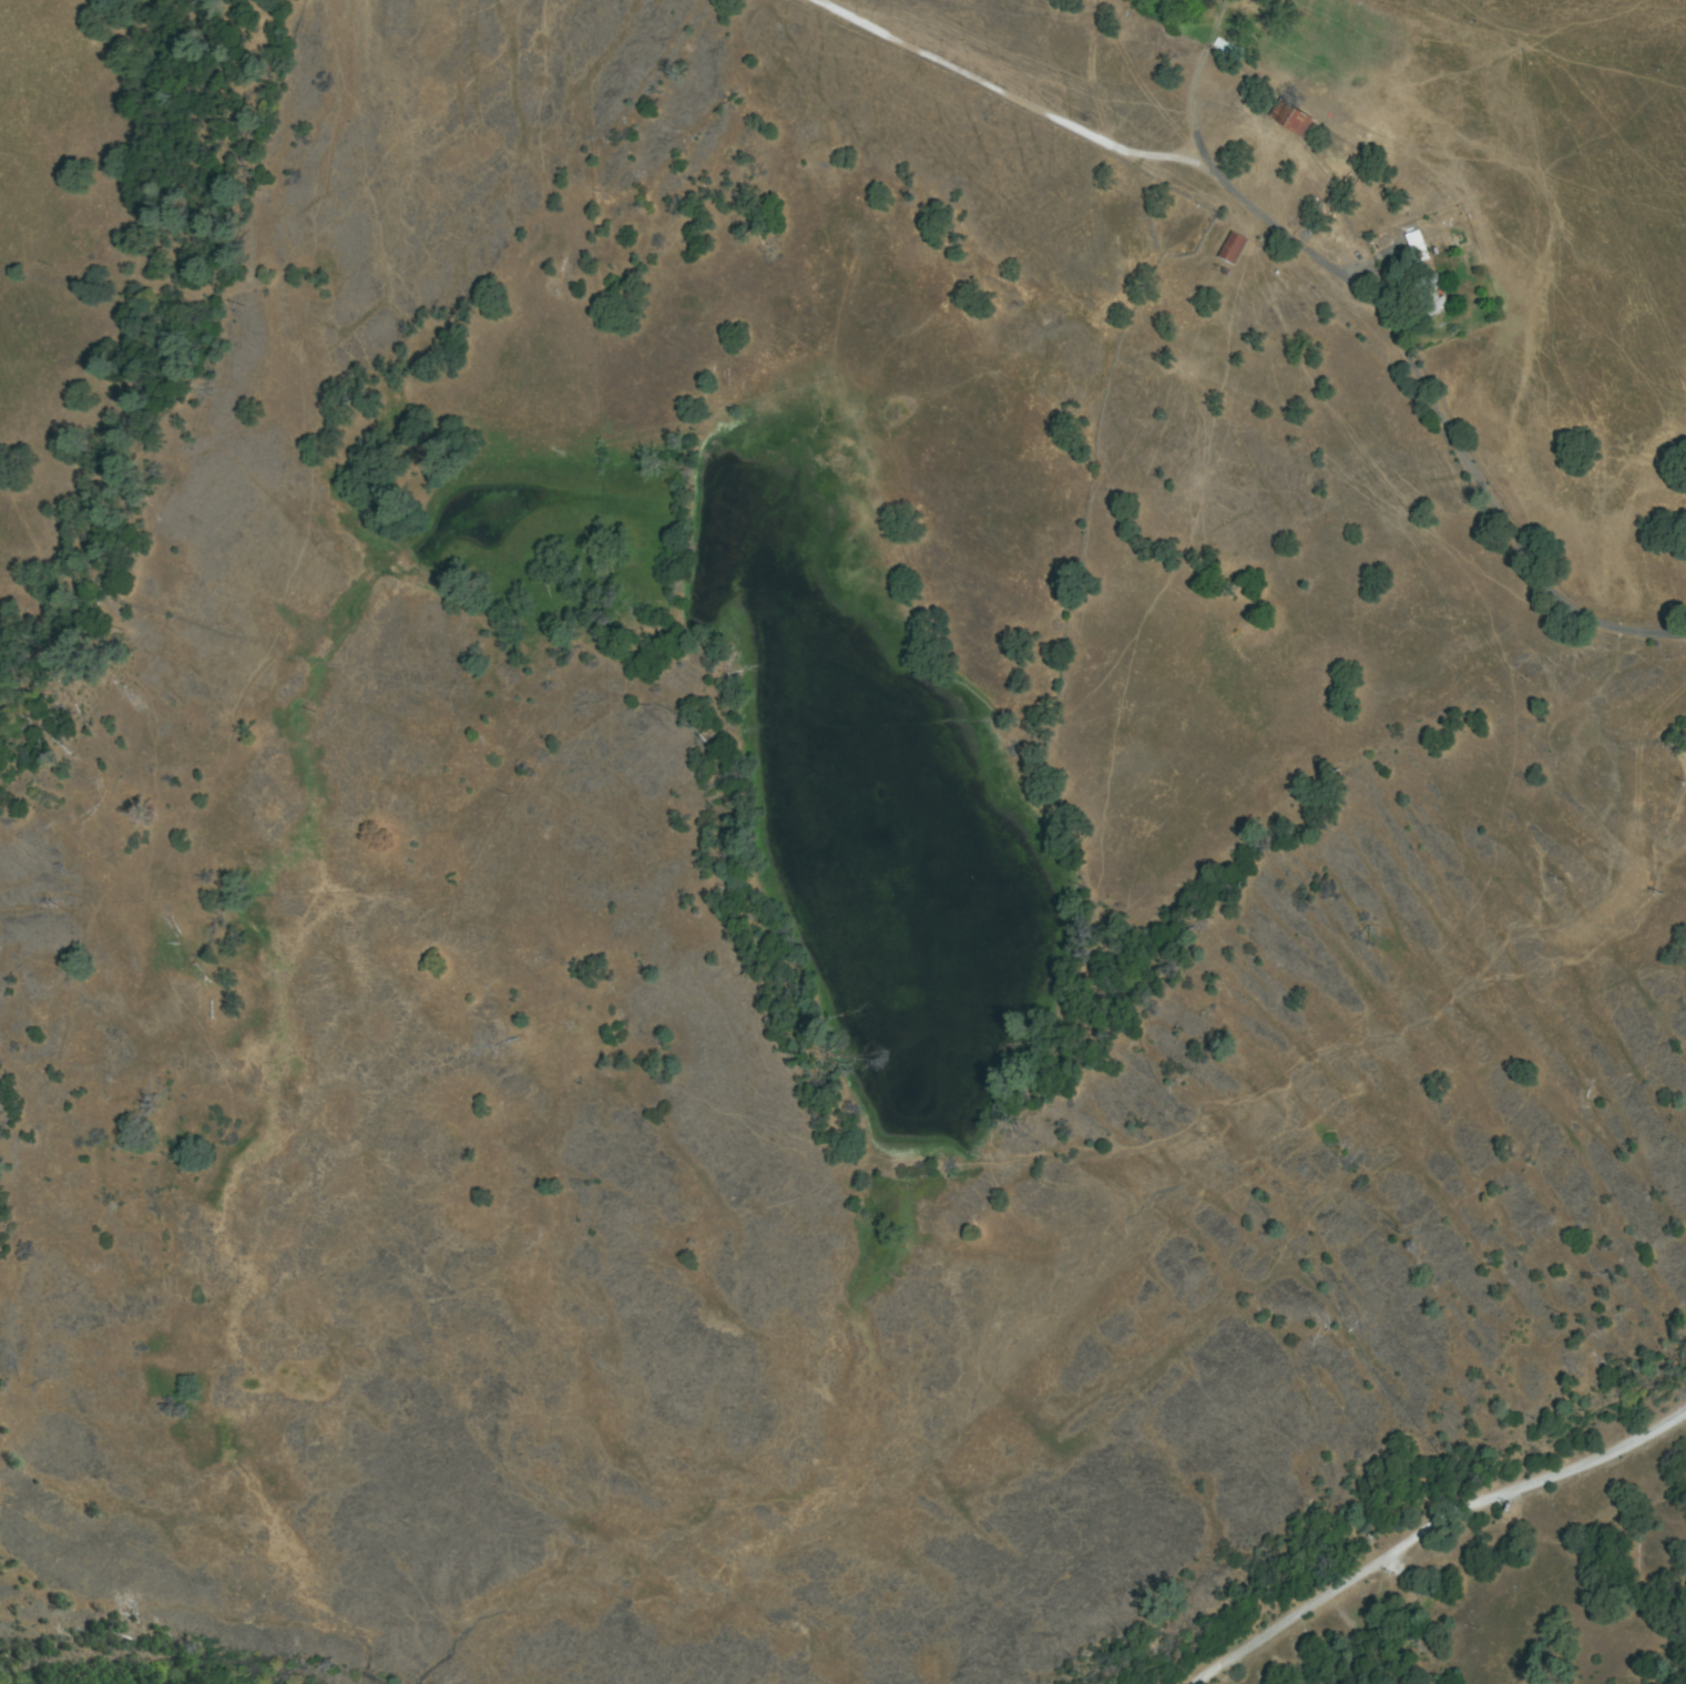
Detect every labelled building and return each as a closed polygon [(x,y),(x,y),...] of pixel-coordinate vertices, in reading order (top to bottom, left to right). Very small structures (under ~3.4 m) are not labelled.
[(1306,140),(1271,116),(1283,100),(1317,123),(1306,140)] [(1407,235),(1419,231),(1429,258),(1416,263),(1407,235)] [(1234,233),(1246,239),(1233,265),(1220,257),(1234,233)] [(1426,317),(1416,282),(1433,276),(1443,312),(1426,317)]
